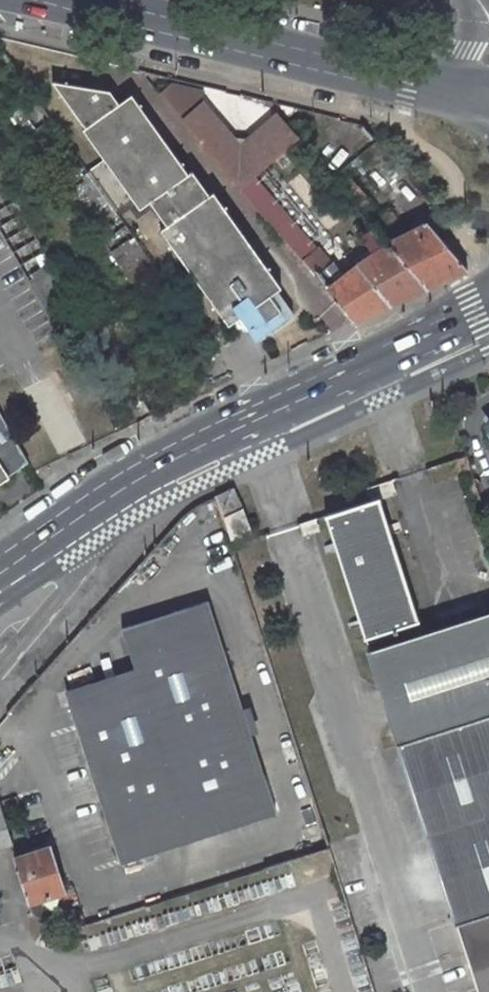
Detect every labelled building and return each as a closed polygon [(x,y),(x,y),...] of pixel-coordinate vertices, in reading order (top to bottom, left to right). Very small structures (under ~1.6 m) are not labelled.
[(133,199),(140,209),(151,202),(167,226),(161,230),(229,325),(240,318),(257,340),(294,313),(278,291),(282,288),(214,192),(210,195),(206,198),(188,174),(132,95),(119,104),(110,91),(53,82),(85,128),(83,130),(104,160),(88,171),(116,211),(133,199)] [(242,189),(298,139),(279,116),(244,146),(237,146),(202,104),(203,91),(173,84),(161,94),(242,189)] [(116,211),(88,171),(34,96),(11,112),(137,289),(160,273),(116,211)] [(206,198),(210,195),(193,171),(188,174),(206,198)] [(59,333),(83,319),(0,174),(0,231),(59,333)] [(329,267),(255,179),(243,190),(326,290),(354,323),(390,306),(357,266),(338,281),(328,268),(329,267)] [(387,243),(426,289),(450,278),(467,270),(428,223),(419,227),(417,222),(412,225),(415,230),(400,237),(387,243)] [(377,232),(387,243),(400,237),(389,224),(377,232)] [(387,243),(377,232),(373,226),(359,236),(372,255),(357,266),(390,306),(426,289),(387,243)] [(10,476),(9,475),(29,463),(0,413),(0,483),(10,476)] [(368,487),(372,501),(325,516),(365,639),(420,621),(380,499),(397,494),(392,480),(368,487)] [(233,488),(217,496),(231,539),(251,532),(242,508),(233,488)] [(304,536),(314,533),(310,521),(301,524),(304,536)] [(275,814),(208,600),(123,628),(136,668),(140,683),(96,697),(91,682),(67,690),(105,810),(174,788),(191,841),(275,814)] [(488,913),(488,612),(369,650),(456,923),(488,913)] [(91,682),(96,697),(140,683),(136,668),(91,682)] [(105,810),(122,863),(191,841),(174,788),(105,810)] [(10,844),(0,814),(0,847),(10,844)] [(63,891),(50,847),(17,858),(30,901),(63,891)] [(456,923),(478,991),(488,991),(488,913),(456,923)]
